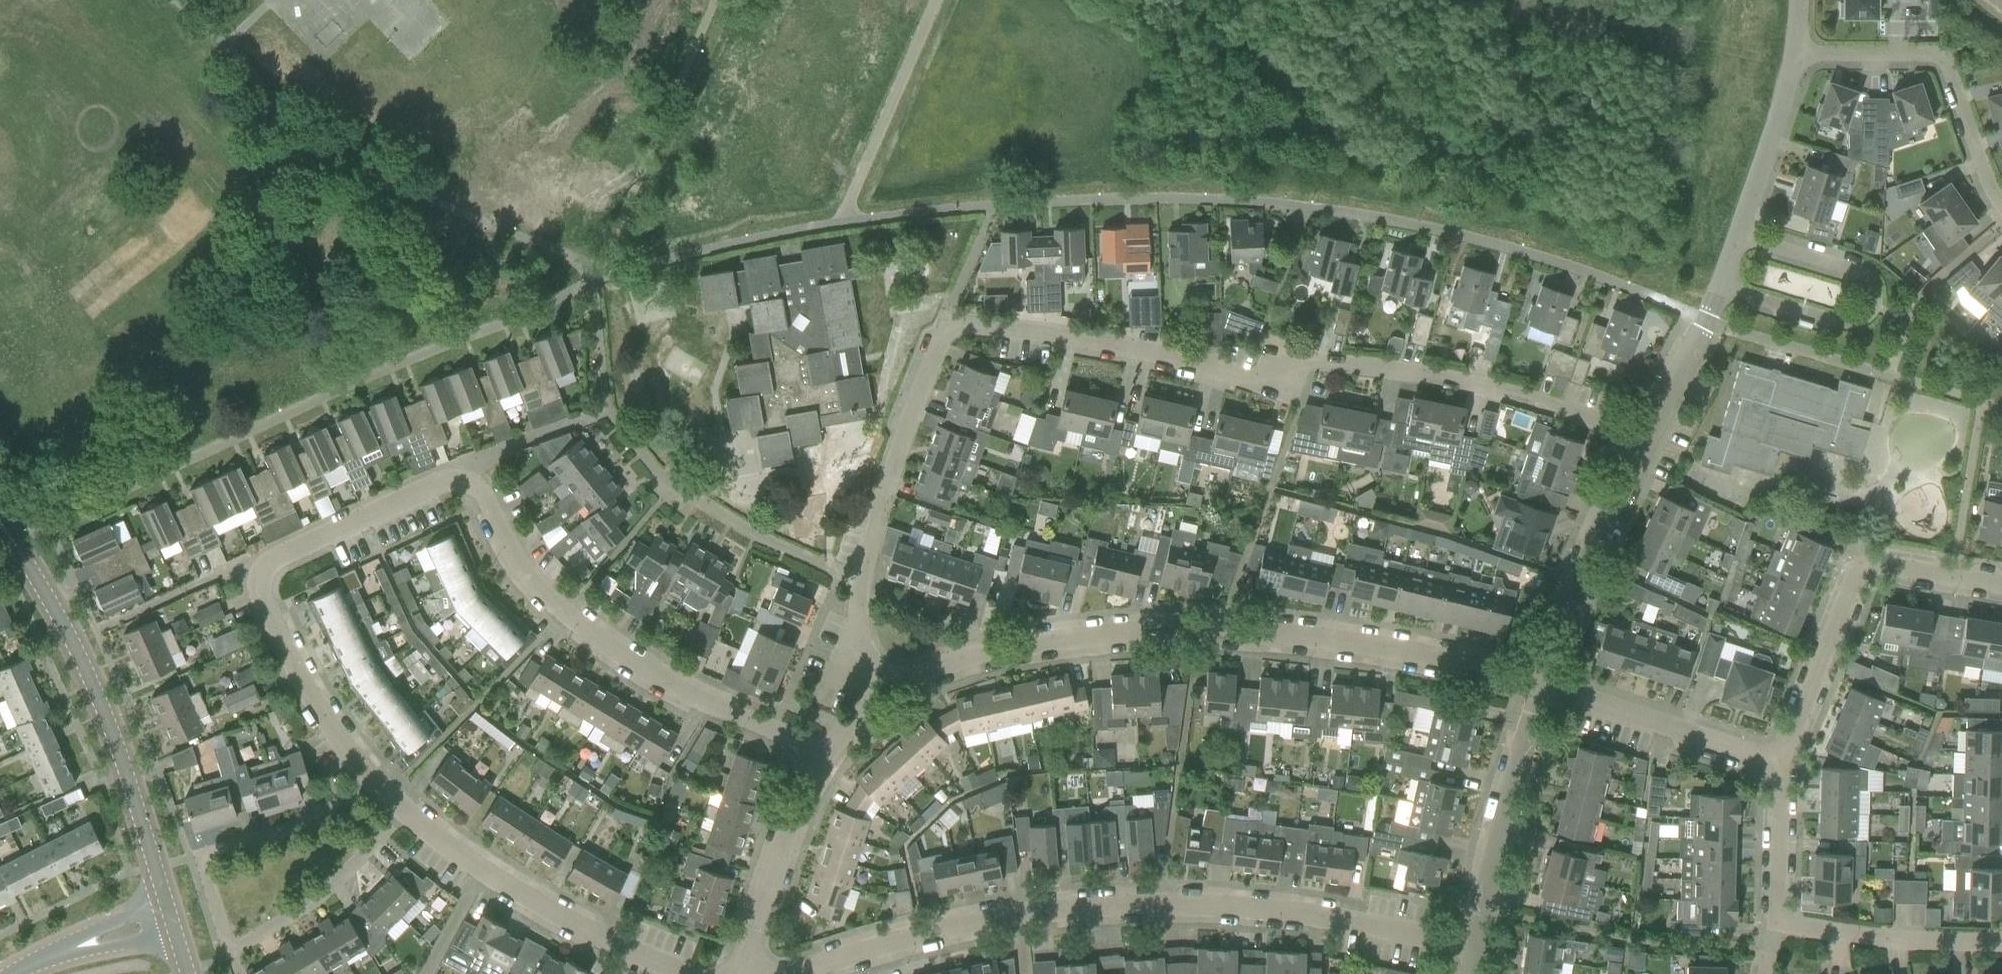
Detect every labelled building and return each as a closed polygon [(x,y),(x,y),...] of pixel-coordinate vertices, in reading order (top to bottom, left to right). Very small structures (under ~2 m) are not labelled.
[(1844,3),(1840,3),(1840,16),(1844,16),(1844,18),(1878,18),(1878,0),(1844,0),(1844,3)] [(1929,18),(1940,18),(1941,6),(1941,0),(1929,0),(1929,18)] [(1846,157),(1857,160),(1860,161),(1860,160),(1874,165),(1875,120),(1861,119),(1849,116),(1858,92),(1830,83),(1822,105),(1819,103),(1815,116),(1818,117),(1817,119),(1845,129),(1845,128),(1847,128),(1846,157)] [(1935,117),(1931,104),(1927,105),(1920,84),(1892,93),(1900,116),(1889,120),(1875,120),(1874,165),(1888,169),(1888,149),(1923,138),(1919,125),(1932,120),(1931,118),(1935,117)] [(1987,98),(1995,130),(2001,128),(2001,95),(1987,98)] [(1849,184),(1853,172),(1857,160),(1832,152),(1827,166),(1830,167),(1828,173),(1807,166),(1803,178),(1797,176),(1794,187),(1835,200),(1841,181),(1849,184)] [(1874,168),(1873,181),(1885,182),(1885,168),(1874,168)] [(1925,190),(1920,177),(1893,186),(1898,199),(1925,190)] [(1920,204),(1933,223),(1962,202),(1949,183),(1920,204)] [(1794,187),(1790,198),(1796,200),(1792,212),(1813,219),(1812,223),(1810,222),(1805,236),(1830,243),(1837,222),(1842,223),(1848,204),(1835,200),(1794,187)] [(1962,202),(1933,223),(1923,230),(1937,249),(1933,252),(1944,267),(1969,246),(1960,234),(1977,223),(1962,202)] [(1274,293),(1278,283),(1262,277),(1265,268),(1261,266),(1261,255),(1263,255),(1262,224),(1248,224),(1248,221),(1230,222),(1231,261),(1248,260),(1249,273),(1254,275),(1251,284),(1274,293)] [(1206,223),(1182,224),(1183,231),(1168,231),(1170,277),(1193,276),(1193,261),(1207,260),(1206,223)] [(1100,261),(1101,278),(1125,277),(1125,273),(1149,272),(1148,225),(1131,226),(1132,229),(1101,229),(1103,261),(1100,261)] [(1055,242),(1043,242),(1045,312),(1061,312),(1060,283),(1085,282),(1084,263),(1083,228),(1055,229),(1055,235),(1055,242)] [(1035,279),(1026,280),(1027,313),(1045,312),(1043,242),(1030,243),(1029,230),(1001,231),(1002,244),(989,245),(977,272),(1007,272),(1006,266),(1034,265),(1035,279)] [(1306,247),(1301,267),(1307,269),(1310,270),(1309,274),(1332,280),(1330,290),(1350,296),(1358,266),(1344,262),(1349,243),(1319,235),(1315,250),(1306,247)] [(1864,240),(1861,250),(1873,254),(1876,244),(1864,240)] [(732,270),(699,276),(705,312),(750,304),(755,333),(750,334),(755,362),(736,366),(741,396),(726,399),(732,431),(750,427),(752,437),(757,436),(762,467),(793,461),(791,446),(821,440),(819,426),(867,418),(865,407),(872,406),(866,374),(862,375),(856,344),(861,343),(850,280),(854,279),(852,268),(847,269),(843,243),(800,250),(802,261),(777,266),(775,255),(743,260),(745,272),(733,274),(732,270)] [(1381,292),(1382,290),(1410,297),(1409,303),(1424,307),(1430,281),(1417,278),(1421,259),(1391,251),(1385,275),(1381,278),(1375,276),(1370,279),(1367,289),(1370,294),(1377,296),(1381,292)] [(1995,299),(2001,291),(2001,259),(1999,256),(1983,276),(1978,273),(1980,271),(1971,260),(1946,281),(1955,292),(1962,286),(1968,293),(1968,294),(1986,310),(1995,299)] [(1453,289),(1450,299),(1454,300),(1452,305),(1467,309),(1462,326),(1477,330),(1479,324),(1491,327),(1482,359),(1494,362),(1511,304),(1495,299),(1497,292),(1489,290),(1493,275),(1463,266),(1457,289),(1453,289)] [(1927,280),(1912,267),(1902,279),(1917,292),(1927,280)] [(1824,302),(1836,305),(1841,285),(1829,282),(1824,302)] [(1571,297),(1542,286),(1535,306),(1531,305),(1527,319),(1530,320),(1528,324),(1556,334),(1554,340),(1569,346),(1578,320),(1564,315),(1571,297)] [(1986,310),(1985,312),(2001,325),(2001,291),(1995,299),(1986,310)] [(1144,332),(1162,332),(1160,306),(1128,307),(1129,328),(1144,327),(1144,332)] [(1221,313),(1222,331),(1256,342),(1261,328),(1243,321),(1244,316),(1221,308),(1221,313)] [(1333,333),(1346,337),(1352,312),(1339,309),(1333,333)] [(1582,352),(1602,359),(1625,368),(1630,353),(1633,354),(1638,340),(1635,339),(1642,320),(1613,309),(1606,328),(1593,323),(1582,352)] [(1091,310),(1074,311),(1074,319),(1079,320),(1091,322),(1091,310)] [(1222,347),(1222,331),(1221,313),(1205,313),(1206,348),(1222,347)] [(1426,347),(1433,318),(1417,314),(1410,343),(1426,347)] [(573,349),(583,346),(581,330),(569,335),(573,349)] [(539,355),(526,360),(536,385),(544,406),(562,399),(553,378),(574,370),(562,337),(560,332),(554,334),(548,333),(543,335),(539,340),(533,342),(539,355)] [(1556,375),(1567,379),(1570,380),(1577,358),(1553,349),(1544,373),(1555,377),(1556,375)] [(483,362),(488,375),(498,399),(518,392),(522,402),(526,412),(544,406),(536,385),(526,360),(514,365),(509,352),(504,354),(498,353),(492,355),(488,360),(483,362)] [(994,384),(1001,365),(970,354),(966,365),(960,363),(957,371),(955,370),(950,383),(999,401),(1001,393),(994,391),(996,384),(994,384)] [(1577,358),(1570,380),(1569,382),(1581,386),(1582,384),(1590,362),(1577,358)] [(1699,466),(1718,472),(1730,475),(1733,465),(1771,477),(1778,456),(1776,455),(1779,447),(1808,456),(1811,446),(1859,460),(1868,430),(1849,425),(1851,416),(1861,419),(1870,389),(1840,380),(1837,391),(1828,388),(1741,362),(1721,430),(1722,431),(1720,439),(1709,435),(1699,466)] [(488,427),(506,420),(502,410),(498,399),(488,375),(477,379),(471,366),(466,368),(460,368),(454,370),(451,374),(445,376),(460,414),(480,406),(488,427)] [(1556,375),(1555,377),(1553,387),(1563,390),(1567,381),(1567,379),(1556,375)] [(425,399),(413,404),(430,449),(448,443),(440,422),(460,414),(445,376),(441,378),(435,377),(429,379),(425,384),(420,386),(425,399)] [(947,419),(950,420),(977,430),(979,431),(989,434),(998,409),(996,408),(999,401),(950,383),(945,396),(948,397),(945,405),(951,407),(947,419)] [(1028,391),(1019,399),(1027,409),(1036,401),(1028,391)] [(1047,414),(1046,420),(1037,418),(1028,445),(1053,451),(1056,439),(1064,441),(1068,427),(1083,431),(1091,397),(1065,391),(1059,417),(1048,414),(1047,414)] [(375,404),(369,406),(373,415),(383,442),(384,443),(405,435),(413,456),(410,463),(414,474),(425,470),(418,454),(430,449),(413,404),(401,409),(396,396),(390,398),(384,397),(379,399),(375,404)] [(1091,397),(1083,431),(1080,445),(1105,451),(1104,453),(1111,454),(1106,474),(1112,475),(1117,455),(1120,444),(1122,431),(1110,429),(1116,403),(1091,397)] [(1158,448),(1169,403),(1144,397),(1138,423),(1125,420),(1122,431),(1120,444),(1133,447),(1133,446),(1158,452),(1158,448)] [(1392,445),(1391,447),(1396,448),(1404,449),(1404,447),(1414,449),(1413,453),(1429,456),(1430,453),(1440,404),(1414,399),(1409,425),(1396,422),(1392,442),(1392,445)] [(1298,427),(1289,450),(1339,460),(1342,444),(1348,414),(1349,410),(1346,409),(1347,405),(1329,401),(1328,405),(1323,405),(1318,431),(1308,429),(1298,427)] [(1161,437),(1158,448),(1183,454),(1177,481),(1190,484),(1195,461),(1201,437),(1188,434),(1194,408),(1169,403),(1161,437)] [(1440,404),(1430,453),(1429,460),(1451,464),(1449,473),(1464,476),(1464,475),(1465,475),(1467,462),(1468,457),(1472,438),(1460,435),(1465,409),(1440,404)] [(1342,444),(1339,460),(1364,465),(1377,468),(1377,463),(1382,444),(1369,441),(1374,415),(1369,414),(1370,409),(1352,406),(1351,410),(1349,410),(1348,414),(1342,444)] [(1492,439),(1493,432),(1498,413),(1484,409),(1477,435),(1492,439)] [(343,435),(331,440),(342,464),(355,491),(372,483),(365,468),(360,456),(378,447),(380,447),(379,444),(383,442),(373,415),(366,417),(363,410),(357,412),(352,412),(346,414),(344,416),(343,419),(337,422),(343,435)] [(1213,440),(1201,437),(1195,461),(1233,471),(1234,465),(1236,454),(1244,420),(1241,419),(1242,415),(1225,410),(1223,415),(1219,414),(1213,440)] [(1539,423),(1535,436),(1544,439),(1539,455),(1574,467),(1582,443),(1559,435),(1560,431),(1549,427),(1552,418),(1542,415),(1539,423)] [(1236,454),(1234,465),(1259,471),(1257,476),(1269,479),(1278,455),(1264,452),(1270,426),(1266,425),(1267,420),(1249,416),(1248,421),(1244,420),(1236,454)] [(1851,416),(1849,425),(1868,430),(1871,422),(1861,419),(1851,416)] [(930,446),(966,459),(977,430),(950,420),(947,429),(938,425),(930,446)] [(342,464),(331,440),(325,427),(321,429),(315,429),(309,431),(306,436),(300,439),(306,452),(295,457),(306,481),(315,501),(332,493),(323,473),(342,464)] [(539,472),(518,487),(523,499),(553,491),(564,482),(564,481),(594,457),(580,439),(576,442),(569,432),(539,444),(553,461),(549,464),(557,473),(546,482),(539,472)] [(286,490),(306,481),(295,457),(289,444),(284,447),(278,446),(272,449),(269,453),(263,456),(269,469),(258,474),(278,518),(295,510),(286,490)] [(1387,445),(1382,469),(1391,471),(1395,454),(1396,448),(1391,447),(1392,445),(1387,445)] [(971,484),(978,464),(966,459),(930,446),(923,466),(971,484)] [(1528,452),(1522,472),(1515,492),(1541,502),(1546,485),(1570,494),(1578,469),(1539,455),(1539,456),(1528,452)] [(560,499),(553,505),(554,514),(567,507),(608,473),(594,457),(564,481),(564,482),(571,491),(560,499)] [(916,497),(935,504),(949,509),(952,501),(953,502),(958,489),(968,492),(971,484),(923,466),(915,488),(919,489),(916,497)] [(261,526),(278,518),(258,474),(246,479),(240,467),(235,469),(229,469),(223,471),(220,476),(215,478),(232,515),(251,506),(261,526)] [(995,492),(1011,498),(1017,478),(1002,472),(995,492)] [(622,491),(608,473),(567,507),(573,515),(584,506),(591,515),(612,498),(613,498),(622,491)] [(184,508),(204,552),(222,544),(212,524),(232,515),(215,478),(210,481),(204,480),(199,482),(195,487),(190,490),(196,503),(184,508)] [(1475,481),(1470,480),(1465,481),(1463,487),(1466,492),(1471,494),(1475,493),(1478,487),(1475,481)] [(1978,538),(2001,542),(2001,485),(1987,482),(1984,500),(1978,538)] [(1661,496),(1651,518),(1682,532),(1697,539),(1703,524),(1712,506),(1685,493),(1680,505),(1661,496)] [(1556,515),(1499,496),(1494,512),(1503,516),(1492,550),(1523,561),(1527,552),(1538,556),(1547,530),(1550,531),(1556,515)] [(336,498),(329,501),(335,512),(341,509),(336,498)] [(591,515),(549,549),(557,559),(588,533),(604,553),(624,536),(615,525),(626,515),(613,498),(612,498),(591,515)] [(1300,500),(1297,514),(1319,519),(1322,506),(1300,500)] [(153,540),(157,548),(158,550),(178,540),(187,560),(204,552),(184,508),(172,514),(166,501),(161,503),(155,503),(149,505),(146,510),(141,513),(153,540)] [(951,517),(931,510),(927,520),(948,526),(951,517)] [(1419,510),(1414,527),(1448,536),(1453,519),(1419,510)] [(534,524),(541,535),(560,525),(554,514),(534,524)] [(951,517),(948,526),(947,531),(959,535),(964,519),(952,515),(951,517)] [(1784,527),(1814,539),(1818,528),(1789,516),(1784,527)] [(1672,554),(1682,532),(1651,518),(1641,540),(1672,554)] [(1733,518),(1729,527),(1732,536),(1740,540),(1740,537),(1741,535),(1745,524),(1733,518)] [(416,553),(425,572),(436,567),(470,551),(457,521),(419,539),(424,549),(416,553)] [(1749,538),(1754,523),(1746,521),(1745,524),(1741,535),(1749,538)] [(93,562),(98,574),(143,554),(140,546),(136,536),(119,544),(109,523),(73,540),(75,545),(74,551),(77,557),(82,560),(84,566),(93,562)] [(1388,532),(1397,535),(1410,538),(1412,529),(1390,524),(1388,532)] [(897,580),(906,583),(918,546),(907,542),(910,533),(887,526),(879,553),(891,557),(885,576),(888,577),(887,579),(896,582),(897,580)] [(1780,551),(1822,568),(1831,546),(1814,539),(1784,527),(1784,528),(1789,530),(1780,551)] [(1173,529),(1171,538),(1160,535),(1155,554),(1153,563),(1164,566),(1160,585),(1182,590),(1192,549),(1193,549),(1197,534),(1173,529)] [(1410,538),(1422,541),(1432,544),(1434,535),(1412,529),(1410,538)] [(636,568),(636,569),(636,588),(623,610),(634,616),(647,595),(645,594),(654,580),(656,581),(663,570),(662,569),(674,550),(676,547),(656,535),(648,548),(638,542),(627,559),(626,562),(636,568)] [(1741,535),(1740,537),(1740,540),(1736,551),(1744,554),(1749,538),(1741,535)] [(1087,537),(1082,561),(1081,565),(1092,568),(1088,587),(1110,592),(1120,551),(1107,548),(1108,542),(1087,537)] [(1445,538),(1442,546),(1454,550),(1456,542),(1445,538)] [(918,546),(906,583),(915,586),(914,588),(924,591),(924,589),(928,590),(943,542),(934,539),(930,550),(918,546)] [(153,540),(140,546),(143,554),(157,548),(153,540)] [(1052,540),(1050,545),(1047,559),(1046,559),(1036,599),(1059,605),(1063,586),(1075,589),(1081,565),(1082,561),(1077,560),(1081,547),(1052,540)] [(1672,554),(1641,540),(1631,561),(1649,570),(1644,581),(1671,594),(1678,597),(1685,582),(1664,573),(1672,554)] [(1192,549),(1182,590),(1205,595),(1209,576),(1232,582),(1242,554),(1230,551),(1231,547),(1208,541),(1205,552),(1193,549),(1192,549)] [(654,580),(645,594),(647,595),(634,616),(644,623),(657,601),(662,594),(665,594),(671,585),(670,579),(671,576),(691,588),(711,554),(691,542),(683,556),(674,550),(662,569),(663,570),(656,581),(654,580)] [(943,542),(928,590),(929,591),(928,593),(938,596),(938,594),(947,597),(960,560),(949,556),(952,545),(943,542)] [(1047,559),(1050,545),(1037,542),(1031,545),(1027,544),(1026,548),(1013,544),(1007,572),(1019,575),(1014,594),(1036,599),(1046,559),(1047,559)] [(1454,550),(1466,555),(1475,558),(1478,550),(1456,542),(1454,550)] [(1265,546),(1256,544),(1255,543),(1245,570),(1258,573),(1255,586),(1278,592),(1286,557),(1264,552),(1265,546)] [(1286,557),(1278,592),(1300,597),(1308,562),(1309,563),(1312,550),(1289,544),(1286,557)] [(1344,565),(1338,588),(1349,591),(1349,594),(1355,596),(1353,598),(1371,602),(1379,568),(1381,558),(1383,552),(1361,547),(1359,555),(1347,552),(1344,565)] [(99,606),(104,610),(106,615),(143,599),(134,579),(151,571),(147,561),(160,555),(158,550),(157,548),(98,574),(104,585),(95,590),(97,595),(96,601),(99,606)] [(1000,549),(997,563),(1005,565),(1008,551),(1000,549)] [(1133,554),(1120,551),(1110,592),(1132,597),(1137,579),(1149,582),(1153,563),(1155,554),(1134,549),(1133,554)] [(1775,549),(1766,572),(1812,591),(1822,568),(1780,551),(1775,549)] [(1475,558),(1485,561),(1497,565),(1500,557),(1478,550),(1475,558)] [(436,567),(445,587),(478,572),(470,551),(436,567)] [(947,597),(956,600),(956,602),(965,605),(966,603),(968,604),(973,591),(987,595),(991,576),(995,559),(976,552),(972,564),(960,560),(947,597)] [(691,588),(683,601),(698,610),(707,608),(710,603),(712,599),(721,604),(722,602),(732,585),(722,579),(730,565),(711,554),(691,588)] [(1725,554),(1721,567),(1729,570),(1734,557),(1725,554)] [(1496,568),(1500,570),(1518,576),(1522,565),(1500,557),(1497,565),(1496,568)] [(1379,568),(1371,602),(1393,608),(1403,564),(1381,558),(1379,568)] [(1318,598),(1324,599),(1327,585),(1338,588),(1344,565),(1332,562),(1331,568),(1309,563),(1308,562),(1300,597),(1318,601),(1318,598)] [(1403,564),(1393,608),(1415,613),(1423,578),(1426,569),(1403,564)] [(316,585),(338,575),(334,567),(313,577),(316,585)] [(388,579),(383,567),(375,571),(380,582),(383,589),(391,585),(388,579)] [(778,567),(776,573),(786,578),(789,572),(778,567)] [(1731,583),(1739,586),(1744,571),(1736,568),(1731,583)] [(321,596),(307,603),(317,623),(350,608),(344,595),(352,591),(362,586),(360,582),(354,569),(339,577),(339,576),(338,575),(316,585),(321,596)] [(1423,578),(1415,613),(1437,618),(1445,584),(1448,574),(1426,569),(1423,578)] [(400,570),(392,574),(397,585),(405,581),(400,570)] [(196,572),(190,574),(193,581),(199,578),(196,572)] [(478,572),(445,587),(431,594),(443,619),(455,610),(485,588),(478,572)] [(1803,613),(1812,591),(1766,572),(1760,587),(1755,585),(1752,591),(1759,594),(1803,613)] [(760,606),(755,618),(757,618),(760,620),(779,627),(784,616),(801,624),(811,600),(793,593),(798,582),(786,578),(776,573),(771,584),(778,587),(768,610),(760,606)] [(606,575),(597,588),(609,596),(618,583),(606,575)] [(1490,594),(1482,629),(1504,634),(1512,601),(1514,601),(1516,591),(1505,588),(1501,581),(1502,578),(1495,576),(1492,585),(1490,594)] [(1638,601),(1645,588),(1626,579),(1620,592),(1638,601)] [(1490,594),(1492,585),(1470,580),(1468,589),(1460,624),(1482,629),(1490,594)] [(1734,601),(1739,586),(1731,583),(1726,599),(1734,601)] [(1445,584),(1437,618),(1460,624),(1468,589),(1445,584)] [(384,592),(379,594),(385,605),(397,599),(396,596),(391,585),(383,589),(384,592)] [(485,588),(455,610),(473,627),(499,601),(485,588)] [(1653,592),(1645,588),(1638,601),(1646,605),(1653,592)] [(409,590),(401,593),(405,602),(411,613),(418,609),(413,598),(409,590)] [(736,590),(729,608),(738,612),(741,613),(748,595),(736,590)] [(1750,617),(1794,635),(1803,613),(1759,594),(1750,617)] [(1710,597),(1706,610),(1714,614),(1719,600),(1710,597)] [(8,640),(16,636),(0,598),(0,630),(3,628),(8,640)] [(473,627),(466,634),(481,650),(488,643),(515,616),(499,601),(473,627)] [(395,605),(391,607),(394,612),(393,612),(396,619),(397,620),(405,616),(399,603),(395,605)] [(202,627),(224,617),(218,604),(196,614),(202,627)] [(1672,616),(1680,620),(1686,608),(1678,604),(1675,611),(1672,616)] [(1872,642),(1881,643),(1881,641),(1903,645),(1909,608),(1885,604),(1882,623),(1879,623),(1880,621),(1879,620),(1870,642),(1872,642)] [(350,608),(317,623),(327,642),(359,628),(350,608)] [(729,608),(726,617),(728,618),(737,615),(738,612),(729,608)] [(1686,608),(1680,620),(1688,624),(1694,612),(1686,608)] [(1903,645),(1901,653),(1909,655),(1938,659),(1939,656),(1942,637),(1929,634),(1933,612),(1909,608),(1903,643),(1903,645)] [(497,651),(511,664),(527,648),(521,643),(532,631),(515,616),(488,643),(497,651)] [(1965,666),(1982,669),(1989,621),(1966,617),(1962,640),(1949,638),(1944,669),(1964,672),(1965,666)] [(749,654),(782,668),(792,646),(774,638),(779,627),(757,618),(752,629),(759,632),(749,654)] [(184,620),(172,625),(177,637),(189,632),(184,620)] [(1595,662),(1617,669),(1630,631),(1633,620),(1629,631),(1607,624),(1595,662)] [(1619,666),(1640,673),(1655,627),(1633,620),(1630,631),(1617,669),(1618,669),(1619,666)] [(134,658),(176,639),(171,628),(160,633),(155,621),(123,634),(134,658)] [(407,621),(399,624),(400,626),(403,632),(411,629),(407,621)] [(424,621),(417,627),(425,636),(432,631),(424,621)] [(690,650),(689,651),(696,654),(707,658),(714,641),(716,636),(719,629),(701,621),(690,650)] [(1989,621),(1982,669),(2001,672),(2001,623),(1989,621)] [(359,628),(327,642),(338,662),(379,643),(370,623),(359,628)] [(1713,624),(1710,632),(1717,635),(1720,626),(1713,624)] [(1640,673),(1662,680),(1673,645),(1677,634),(1655,627),(1640,673)] [(238,628),(227,633),(234,650),(245,645),(238,628)] [(440,640),(432,631),(425,636),(434,646),(440,640)] [(1708,632),(1695,672),(1712,677),(1713,676),(1726,680),(1720,699),(1758,711),(1771,673),(1766,672),(1769,662),(1768,658),(1758,655),(1753,657),(1750,667),(1719,657),(1725,638),(1717,635),(1710,632),(1708,632)] [(1662,680),(1684,687),(1695,653),(1673,646),(1677,635),(1677,634),(1673,645),(1662,680)] [(186,663),(176,639),(134,658),(144,682),(163,674),(186,663)] [(379,643),(338,662),(349,683),(384,662),(393,655),(385,640),(379,643)] [(446,661),(453,655),(445,646),(438,651),(446,661)] [(426,647),(420,652),(428,662),(434,656),(426,647)] [(782,668),(749,654),(741,675),(726,669),(721,681),(729,685),(751,694),(755,684),(773,691),(782,668)] [(547,655),(524,695),(535,702),(546,708),(552,698),(570,669),(547,655)] [(0,670),(0,685),(6,697),(34,685),(28,671),(32,669),(27,658),(8,666),(0,670)] [(440,677),(447,671),(439,661),(432,667),(440,677)] [(395,678),(384,662),(349,683),(363,703),(395,678)] [(1872,665),(1865,681),(1895,694),(1898,676),(1872,665)] [(253,667),(243,672),(249,683),(259,678),(253,667)] [(457,673),(465,683),(472,677),(464,667),(457,673)] [(556,715),(567,721),(591,682),(570,669),(552,698),(562,705),(556,715)] [(1243,730),(1247,694),(1235,692),(1236,675),(1208,672),(1204,714),(1222,716),(1221,728),(1243,730)] [(1158,673),(1135,674),(1137,716),(1150,715),(1151,727),(1180,726),(1186,689),(1159,690),(1158,673)] [(1045,679),(1053,716),(1063,714),(1063,712),(1074,709),(1075,711),(1089,708),(1084,687),(1071,690),(1067,674),(1045,679)] [(1110,675),(1111,687),(1092,688),(1094,730),(1124,729),(1123,717),(1137,716),(1135,674),(1110,675)] [(453,691),(460,686),(452,676),(445,682),(453,691)] [(1247,694),(1243,730),(1265,732),(1267,720),(1280,721),(1284,680),(1260,677),(1258,695),(1247,694)] [(395,678),(363,703),(376,721),(403,699),(390,682),(395,678)] [(1045,679),(1022,684),(1031,722),(1042,719),(1041,717),(1053,714),(1045,679)] [(1284,680),(1280,721),(1294,723),(1292,735),(1315,737),(1318,701),(1306,699),(1308,682),(1284,680)] [(507,682),(500,689),(507,695),(513,687),(507,682)] [(595,724),(612,695),(591,682),(567,721),(578,728),(584,718),(595,724)] [(162,721),(204,703),(199,691),(188,696),(183,684),(170,690),(152,698),(162,721)] [(1031,722),(1022,684),(1001,689),(1009,724),(1012,737),(1033,732),(1033,729),(1031,722)] [(1318,701),(1315,737),(1337,739),(1338,727),(1352,728),(1356,687),(1332,684),(1330,702),(1318,701)] [(34,685),(6,697),(16,722),(49,707),(46,701),(42,703),(34,685)] [(238,709),(260,699),(254,685),(232,694),(223,698),(230,713),(238,709)] [(460,686),(453,691),(467,707),(474,702),(460,686)] [(1380,689),(1356,687),(1352,728),(1365,730),(1364,742),(1386,744),(1392,708),(1378,707),(1380,689)] [(1886,697),(1870,690),(1868,695),(1851,688),(1842,708),(1876,722),(1886,697)] [(997,730),(996,727),(1009,724),(1001,689),(978,695),(987,732),(997,730)] [(1395,691),(1393,703),(1418,708),(1429,711),(1430,710),(1432,698),(1429,698),(1395,691)] [(1920,693),(1918,703),(1933,710),(1936,695),(1920,693)] [(612,695),(595,724),(605,731),(599,741),(610,747),(634,708),(612,695)] [(987,732),(978,695),(955,700),(957,708),(943,716),(952,732),(961,727),(963,735),(965,735),(966,736),(985,731),(985,732),(987,732)] [(1943,699),(1936,698),(1935,708),(1946,710),(1946,704),(1943,699)] [(1963,698),(1963,712),(1982,712),(1999,713),(1999,699),(1982,698),(1963,698)] [(403,699),(376,721),(389,739),(417,716),(403,699)] [(209,714),(204,703),(162,721),(172,745),(191,737),(204,731),(199,719),(209,714)] [(51,712),(49,707),(16,722),(18,725),(16,726),(26,747),(53,735),(44,715),(51,712)] [(281,707),(275,710),(267,714),(273,726),(286,720),(281,707)] [(634,708),(610,747),(621,754),(627,744),(637,751),(655,721),(634,708)] [(1842,708),(1834,729),(1867,743),(1876,722),(1842,708)] [(417,716),(389,739),(402,757),(410,767),(436,740),(443,733),(424,710),(417,716)] [(475,711),(469,718),(483,729),(496,739),(501,732),(488,722),(475,711)] [(1433,711),(1429,732),(1471,742),(1477,719),(1447,711),(1447,714),(1433,711)] [(942,737),(952,732),(943,716),(929,723),(923,717),(907,732),(931,759),(948,744),(942,737)] [(559,718),(555,726),(561,729),(565,722),(559,718)] [(655,721),(637,751),(648,757),(642,767),(654,774),(667,752),(677,735),(655,721)] [(1965,752),(2001,753),(2001,732),(2001,721),(1983,721),(1966,721),(1966,730),(1965,752)] [(522,723),(516,734),(525,740),(532,729),(522,723)] [(1924,742),(1929,730),(1930,729),(1920,725),(1918,732),(1915,738),(1924,742)] [(1904,727),(1902,733),(1915,738),(1918,732),(1904,727)] [(717,732),(704,728),(691,750),(702,757),(717,732)] [(1834,729),(1825,750),(1842,757),(1840,762),(1858,766),(1868,768),(1873,769),(1882,749),(1867,743),(1834,729)] [(496,739),(498,741),(509,749),(514,742),(501,732),(496,739)] [(932,761),(931,759),(907,732),(889,748),(913,775),(923,766),(924,768),(932,761)] [(1426,746),(1438,750),(1436,759),(1446,762),(1465,767),(1471,742),(1429,732),(1426,746)] [(1929,747),(1938,751),(1944,736),(1935,732),(1929,747)] [(36,771),(64,759),(53,735),(26,747),(36,771)] [(542,737),(535,748),(545,754),(552,743),(542,737)] [(1919,754),(1924,742),(1915,738),(1910,751),(1919,754)] [(1567,757),(1568,767),(1608,777),(1612,758),(1621,761),(1623,753),(1592,744),(1590,750),(1578,747),(1574,762),(1568,760),(1568,757),(1567,757)] [(197,764),(194,756),(192,748),(191,746),(171,755),(176,770),(197,764)] [(228,746),(214,750),(223,781),(238,777),(235,767),(228,746)] [(1932,766),(1938,751),(1929,747),(1922,762),(1932,766)] [(906,785),(904,783),(913,775),(889,748),(872,763),(896,790),(898,792),(906,785)] [(691,750),(686,757),(697,764),(702,757),(691,750)] [(279,758),(268,762),(283,810),(300,805),(297,798),(302,796),(298,783),(308,780),(309,779),(305,764),(301,751),(300,752),(288,755),(291,768),(283,770),(279,758)] [(1407,752),(1404,764),(1429,769),(1431,757),(1407,752)] [(1965,752),(1965,775),(2001,775),(2001,753),(1965,752)] [(564,753),(559,761),(568,766),(573,758),(564,753)] [(430,782),(450,798),(470,773),(458,764),(461,761),(451,754),(430,782)] [(729,777),(759,786),(766,763),(736,754),(729,777)] [(1038,755),(1027,756),(1028,769),(1040,767),(1038,755)] [(686,757),(682,765),(693,771),(697,764),(686,757)] [(1092,758),(1082,758),(1083,768),(1093,768),(1092,758)] [(64,759),(36,771),(48,796),(75,784),(64,759)] [(540,774),(547,764),(539,759),(533,770),(540,774)] [(263,808),(265,815),(283,810),(268,762),(247,769),(245,764),(235,767),(238,777),(247,809),(257,806),(258,810),(263,808)] [(1291,780),(1309,782),(1311,763),(1293,762),(1291,780)] [(1821,768),(1821,790),(1857,791),(1867,791),(1868,768),(1858,766),(1840,762),(1840,768),(1821,768)] [(851,798),(867,808),(873,799),(879,806),(896,790),(872,763),(855,779),(860,784),(851,798)] [(547,779),(554,768),(547,764),(540,774),(547,779)] [(1240,764),(1239,775),(1255,777),(1256,767),(1240,764)] [(1413,802),(1461,813),(1463,804),(1457,803),(1460,788),(1430,781),(1426,780),(1429,769),(1404,764),(1401,776),(1418,780),(1413,802)] [(585,766),(579,776),(588,782),(595,772),(585,766)] [(1905,776),(1916,778),(1918,769),(1907,766),(1905,776)] [(1608,777),(1568,767),(1562,775),(1563,776),(1565,773),(1571,775),(1567,789),(1602,798),(1608,777)] [(1918,769),(1916,778),(1914,788),(1926,790),(1929,771),(1918,769)] [(1135,771),(1123,772),(1124,785),(1137,784),(1135,771)] [(959,779),(965,792),(980,785),(974,772),(959,779)] [(470,773),(450,798),(471,814),(492,785),(483,779),(481,782),(470,773)] [(1643,786),(1645,774),(1635,773),(1634,784),(1643,786)] [(2001,775),(1965,775),(1953,774),(1953,797),(1964,797),(2000,798),(2001,775)] [(1334,776),(1332,788),(1343,790),(1345,778),(1334,776)] [(1646,816),(1658,817),(1660,806),(1663,807),(1667,778),(1651,776),(1648,796),(1647,803),(1646,816)] [(1916,778),(1905,776),(1903,786),(1914,788),(1916,778)] [(722,799),(754,809),(756,805),(753,804),(759,786),(729,777),(722,799)] [(1349,777),(1347,791),(1358,792),(1359,779),(1349,777)] [(204,781),(216,823),(237,816),(228,786),(216,789),(213,778),(212,779),(204,781)] [(1232,779),(1230,792),(1242,793),(1244,781),(1232,779)] [(216,823),(204,781),(193,784),(196,795),(184,799),(194,829),(216,823)] [(1266,781),(1265,791),(1270,791),(1275,787),(1276,782),(1266,781)] [(576,797),(583,787),(576,782),(569,793),(576,797)] [(605,783),(600,790),(609,795),(613,789),(605,783)] [(650,784),(647,795),(658,798),(661,788),(650,784)] [(1632,796),(1642,797),(1643,786),(1634,784),(1632,796)] [(583,802),(590,791),(583,787),(576,797),(583,802)] [(57,812),(67,807),(85,799),(81,788),(52,801),(57,812)] [(941,789),(934,796),(942,804),(948,797),(941,789)] [(1557,809),(1597,819),(1602,798),(1567,789),(1564,803),(1558,802),(1557,799),(1556,799),(1557,809)] [(1821,790),(1820,813),(1856,814),(1857,791),(1821,790)] [(980,793),(971,797),(974,805),(984,801),(980,793)] [(1133,805),(1124,805),(1127,836),(1128,858),(1153,856),(1151,834),(1164,833),(1165,833),(1171,793),(1153,795),(1153,806),(1139,808),(1133,805)] [(1371,794),(1365,829),(1373,830),(1378,795),(1371,794)] [(1690,794),(1689,817),(1695,817),(1695,818),(1739,819),(1739,796),(1690,794)] [(670,795),(667,807),(677,810),(679,811),(682,799),(670,795)] [(500,834),(517,808),(499,796),(493,805),(482,822),(500,834)] [(971,797),(962,801),(965,809),(974,805),(971,797)] [(1953,797),(1952,809),(1964,809),(1963,820),(1999,821),(2000,798),(1964,797),(1953,797)] [(828,831),(863,842),(870,820),(861,817),(867,808),(851,798),(843,811),(835,809),(828,831)] [(715,820),(715,821),(747,832),(754,809),(722,799),(719,807),(708,804),(704,816),(715,820)] [(57,812),(52,801),(41,806),(46,817),(57,812)] [(1413,802),(1408,825),(1415,826),(1420,827),(1419,829),(1430,831),(1449,836),(1453,821),(1459,822),(1461,813),(1413,802)] [(1103,820),(1089,821),(1093,861),(1117,859),(1115,837),(1127,836),(1124,805),(1106,807),(1102,811),(1103,820)] [(1899,818),(1909,819),(1909,805),(1899,805),(1899,818)] [(1915,819),(1925,819),(1925,806),(1915,805),(1915,819)] [(667,807),(663,818),(673,821),(677,810),(667,807)] [(500,834),(518,846),(535,820),(517,808),(500,834)] [(612,817),(628,822),(631,814),(615,808),(612,817)] [(1052,810),(1053,824),(1055,842),(1067,841),(1068,863),(1093,861),(1089,821),(1066,823),(1064,809),(1052,810)] [(1177,816),(1173,851),(1184,852),(1183,862),(1207,866),(1210,840),(1222,842),(1225,818),(1226,811),(1207,809),(1201,829),(1188,828),(1189,819),(1177,816)] [(1557,832),(1592,841),(1597,819),(1557,809),(1552,817),(1553,818),(1554,815),(1560,817),(1557,832)] [(1838,841),(1855,841),(1856,814),(1820,813),(1820,835),(1838,836),(1838,841)] [(644,827),(647,819),(631,814),(628,822),(644,827)] [(11,832),(22,827),(17,816),(6,821),(11,832)] [(921,816),(909,827),(915,833),(926,822),(921,816)] [(1055,842),(1053,824),(1029,826),(1029,816),(1015,818),(1018,845),(1030,844),(1032,866),(1057,864),(1055,842)] [(1644,830),(1645,819),(1636,817),(1634,829),(1644,830)] [(1680,837),(1680,838),(1694,839),(1694,838),(1734,839),(1735,820),(1739,820),(1739,819),(1695,818),(1695,817),(1689,817),(1680,817),(1680,837)] [(1248,821),(1225,818),(1222,842),(1234,843),(1230,869),(1254,872),(1261,821),(1260,821),(1248,821)] [(1898,832),(1908,832),(1909,819),(1899,818),(1898,832)] [(1924,833),(1925,819),(1915,819),(1914,832),(1924,833)] [(518,846),(536,858),(553,831),(535,820),(518,846)] [(1952,841),(1951,854),(1954,854),(1981,855),(1982,843),(1999,843),(1999,821),(1963,820),(1952,820),(1952,841)] [(11,832),(6,821),(0,824),(0,837),(11,832)] [(740,854),(747,832),(715,821),(711,831),(700,828),(696,840),(740,854)] [(1296,828),(1274,825),(1261,821),(1254,872),(1278,875),(1281,850),(1293,851),(1296,828)] [(1388,833),(1412,839),(1415,826),(1391,821),(1388,833)] [(1657,838),(1659,822),(1651,821),(1649,836),(1657,838)] [(67,833),(81,860),(104,849),(90,822),(67,833)] [(1296,828),(1293,851),(1305,853),(1302,878),(1326,881),(1328,846),(1332,827),(1309,824),(1309,829),(1296,828)] [(1328,846),(1326,881),(1349,884),(1352,859),(1364,861),(1367,841),(1368,837),(1347,834),(1341,833),(1342,831),(1333,830),(1334,827),(1332,827),(1328,846)] [(661,828),(657,840),(665,843),(669,830),(661,828)] [(1642,842),(1644,830),(1634,829),(1633,840),(1642,842)] [(1381,846),(1395,850),(1392,862),(1398,863),(1408,865),(1405,878),(1402,890),(1425,895),(1427,883),(1436,885),(1440,869),(1444,870),(1447,859),(1427,854),(1416,852),(1419,841),(1412,839),(1388,833),(1374,830),(1371,844),(1368,857),(1378,859),(1381,846)] [(553,831),(536,858),(555,870),(566,853),(572,844),(553,831)] [(865,843),(863,842),(828,831),(821,853),(855,864),(859,852),(861,853),(865,843)] [(893,848),(900,847),(910,837),(901,831),(892,840),(891,848),(893,848)] [(60,871),(81,860),(67,833),(46,844),(60,871)] [(986,851),(975,854),(981,886),(1003,881),(1001,874),(1017,871),(1012,835),(984,841),(986,851)] [(1649,836),(1647,852),(1655,853),(1657,838),(1649,836)] [(1693,859),(1734,860),(1734,839),(1694,838),(1694,839),(1693,858),(1693,859)] [(916,840),(908,849),(913,873),(919,872),(933,869),(938,895),(960,890),(953,858),(943,861),(941,854),(920,858),(916,840)] [(1815,853),(1814,877),(1850,878),(1864,879),(1865,842),(1855,841),(1838,841),(1838,854),(1815,853)] [(1547,855),(1543,871),(1581,881),(1582,881),(1584,870),(1590,871),(1593,860),(1600,862),(1603,849),(1592,847),(1573,842),(1570,854),(1552,849),(1550,856),(1547,855)] [(37,882),(60,871),(46,844),(23,856),(37,882)] [(898,848),(888,849),(890,860),(899,859),(898,848)] [(590,889),(605,862),(583,850),(577,859),(567,877),(590,889)] [(675,884),(675,885),(724,901),(732,878),(708,871),(711,859),(689,852),(681,873),(695,878),(691,890),(675,884)] [(814,874),(849,886),(853,876),(850,876),(855,864),(821,853),(814,874)] [(953,858),(960,890),(981,886),(975,854),(953,858)] [(2001,893),(2001,869),(1983,868),(1983,855),(1981,855),(1954,854),(1953,891),(1969,891),(1969,892),(2001,893)] [(0,869),(13,894),(14,894),(37,882),(23,856),(0,867),(0,869)] [(1693,879),(1733,880),(1734,860),(1693,859),(1693,858),(1682,858),(1681,879),(1693,879)] [(605,862),(590,889),(612,902),(622,885),(628,875),(605,862)] [(1646,862),(1644,877),(1652,878),(1654,863),(1646,862)] [(387,880),(376,891),(401,916),(434,882),(426,876),(423,880),(405,866),(395,877),(389,871),(384,876),(387,880)] [(11,903),(17,900),(14,894),(13,894),(0,869),(0,904),(4,902),(6,905),(11,903)] [(906,869),(893,872),(897,891),(899,891),(909,889),(906,869)] [(1543,871),(1538,888),(1542,889),(1540,896),(1569,903),(1565,917),(1590,922),(1591,920),(1594,908),(1598,890),(1599,885),(1582,881),(1581,881),(1543,871)] [(1915,872),(1914,880),(1925,880),(1925,872),(1915,872)] [(849,886),(814,874),(807,897),(823,902),(819,915),(839,921),(844,907),(841,907),(845,895),(846,896),(849,886)] [(1650,894),(1652,878),(1644,877),(1642,893),(1650,894)] [(1849,903),(1850,878),(1814,877),(1813,901),(1849,903)] [(1684,899),(1733,900),(1733,880),(1693,879),(1681,879),(1681,899),(1684,899)] [(1893,903),(1906,903),(1907,880),(1893,880),(1893,903)] [(1912,904),(1925,904),(1926,904),(1926,881),(1913,880),(1912,904)] [(1611,881),(1609,888),(1622,891),(1624,884),(1611,881)] [(670,899),(673,900),(673,901),(666,920),(689,928),(693,916),(717,924),(724,901),(675,885),(670,899)] [(902,904),(912,902),(909,889),(899,891),(902,904)] [(446,890),(440,898),(451,905),(456,898),(446,890)] [(367,915),(356,930),(366,948),(372,957),(385,944),(385,933),(401,916),(376,891),(365,903),(361,899),(356,904),(367,915)] [(1969,916),(2001,917),(2001,893),(1969,892),(1969,891),(1953,891),(1953,910),(1959,915),(1969,916)] [(635,895),(630,910),(643,914),(648,899),(635,895)] [(1675,920),(1674,934),(1708,935),(1708,923),(1735,924),(1736,924),(1737,901),(1733,900),(1684,899),(1683,921),(1677,920),(1675,920)] [(1874,908),(1873,921),(1891,921),(1891,908),(1874,908)] [(450,945),(468,955),(462,967),(474,973),(478,973),(487,958),(504,926),(483,915),(477,927),(464,920),(454,937),(450,945)] [(1597,916),(1595,924),(1608,927),(1610,918),(1597,916)] [(323,921),(346,960),(366,948),(356,930),(348,917),(334,926),(329,918),(323,921)] [(346,960),(323,921),(318,925),(322,933),(308,941),(326,971),(346,960)] [(433,924),(422,936),(429,944),(441,932),(433,924)] [(478,973),(519,973),(528,959),(517,953),(523,941),(503,930),(505,926),(504,926),(487,958),(478,973)] [(1525,956),(1560,962),(1573,964),(1575,949),(1586,951),(1588,943),(1528,933),(1525,956)] [(284,944),(301,973),(321,973),(326,971),(308,941),(294,949),(290,941),(284,944)] [(269,964),(275,973),(301,973),(284,944),(278,948),(283,956),(269,964)] [(1607,946),(1605,961),(1608,961),(1607,970),(1620,971),(1621,963),(1623,951),(1623,948),(1610,946),(1607,946)] [(1217,950),(1197,949),(1196,962),(1181,962),(1181,973),(1216,973),(1217,950)] [(1217,950),(1216,973),(1251,973),(1251,965),(1251,964),(1236,964),(1237,951),(1217,950)] [(1629,950),(1626,967),(1643,969),(1645,952),(1629,950)] [(1286,953),(1266,952),(1265,966),(1251,965),(1251,973),(1285,973),(1286,953)] [(566,965),(565,964),(545,953),(538,965),(528,959),(519,973),(561,973),(566,965)] [(1320,971),(1305,970),(1306,953),(1286,953),(1285,973),(1320,973),(1320,971)] [(1560,962),(1525,956),(1522,973),(1558,973),(1560,962)] [(1144,959),(1145,973),(1181,973),(1181,962),(1180,962),(1164,963),(1164,957),(1144,959)] [(1144,959),(1124,961),(1125,973),(1145,973),(1144,959)] [(561,973),(588,973),(589,972),(568,961),(567,960),(565,964),(566,965),(561,973)] [(996,960),(974,965),(976,973),(999,973),(996,960)] [(1075,965),(1076,973),(1096,973),(1095,963),(1075,965)] [(269,964),(255,972),(253,968),(246,972),(248,973),(275,973),(269,964)] [(974,965),(953,970),(954,973),(976,973),(974,965)] [(1075,965),(1055,966),(1056,973),(1076,973),(1075,965)]
